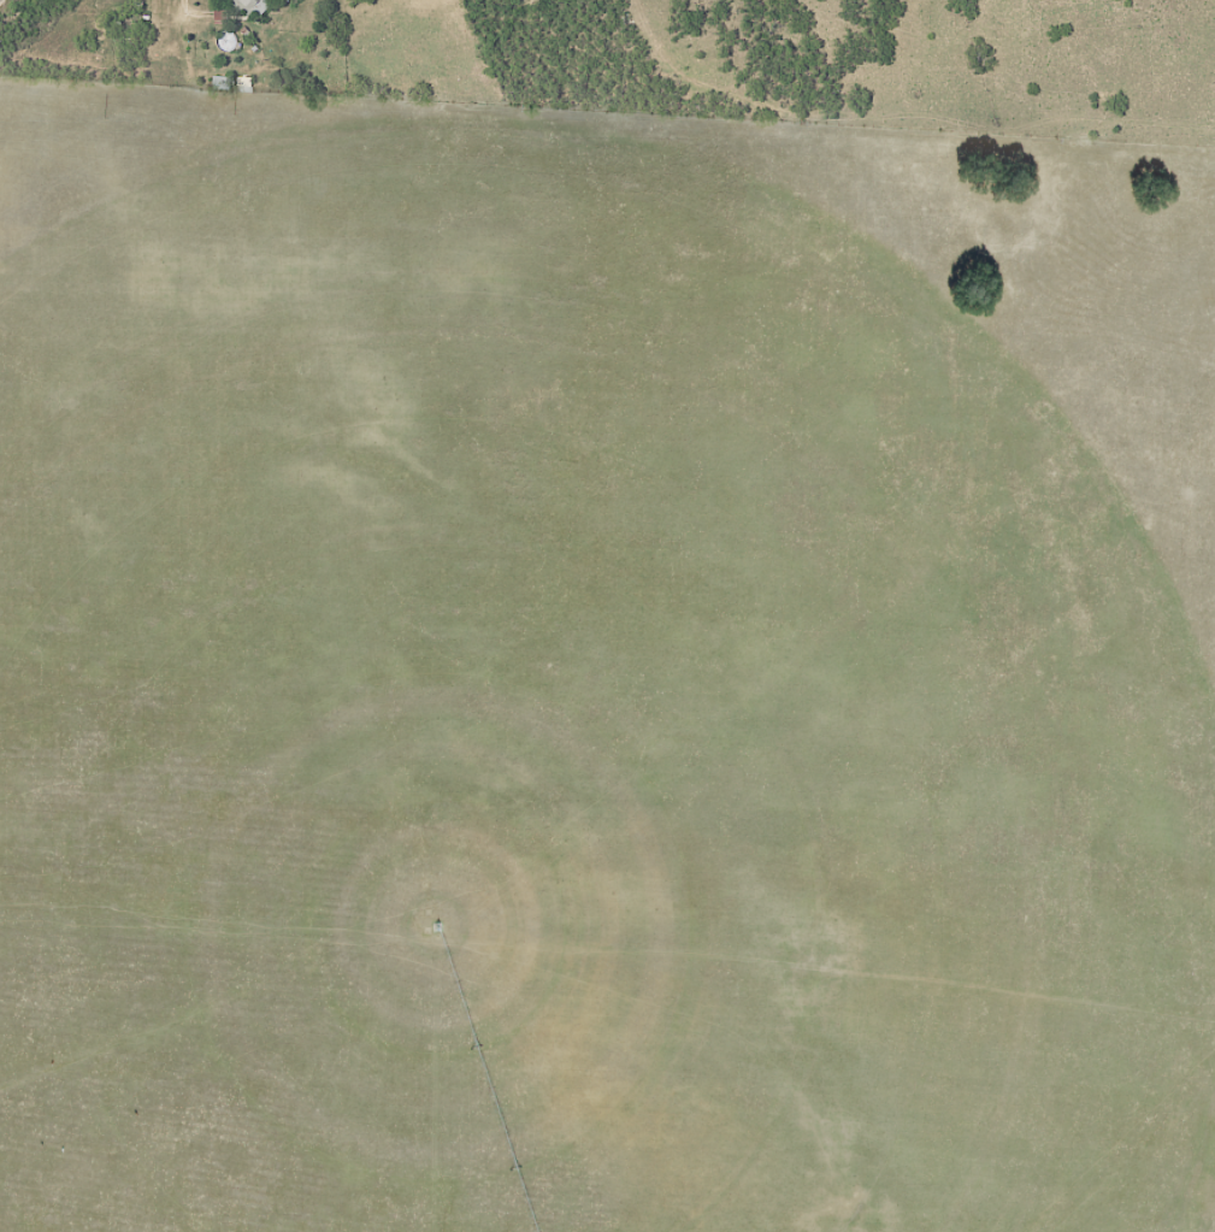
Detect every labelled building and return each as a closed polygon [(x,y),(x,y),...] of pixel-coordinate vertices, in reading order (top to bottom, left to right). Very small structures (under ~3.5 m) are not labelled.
[(251,24),(271,6),(266,0),(231,0),(231,1),(251,24)]
